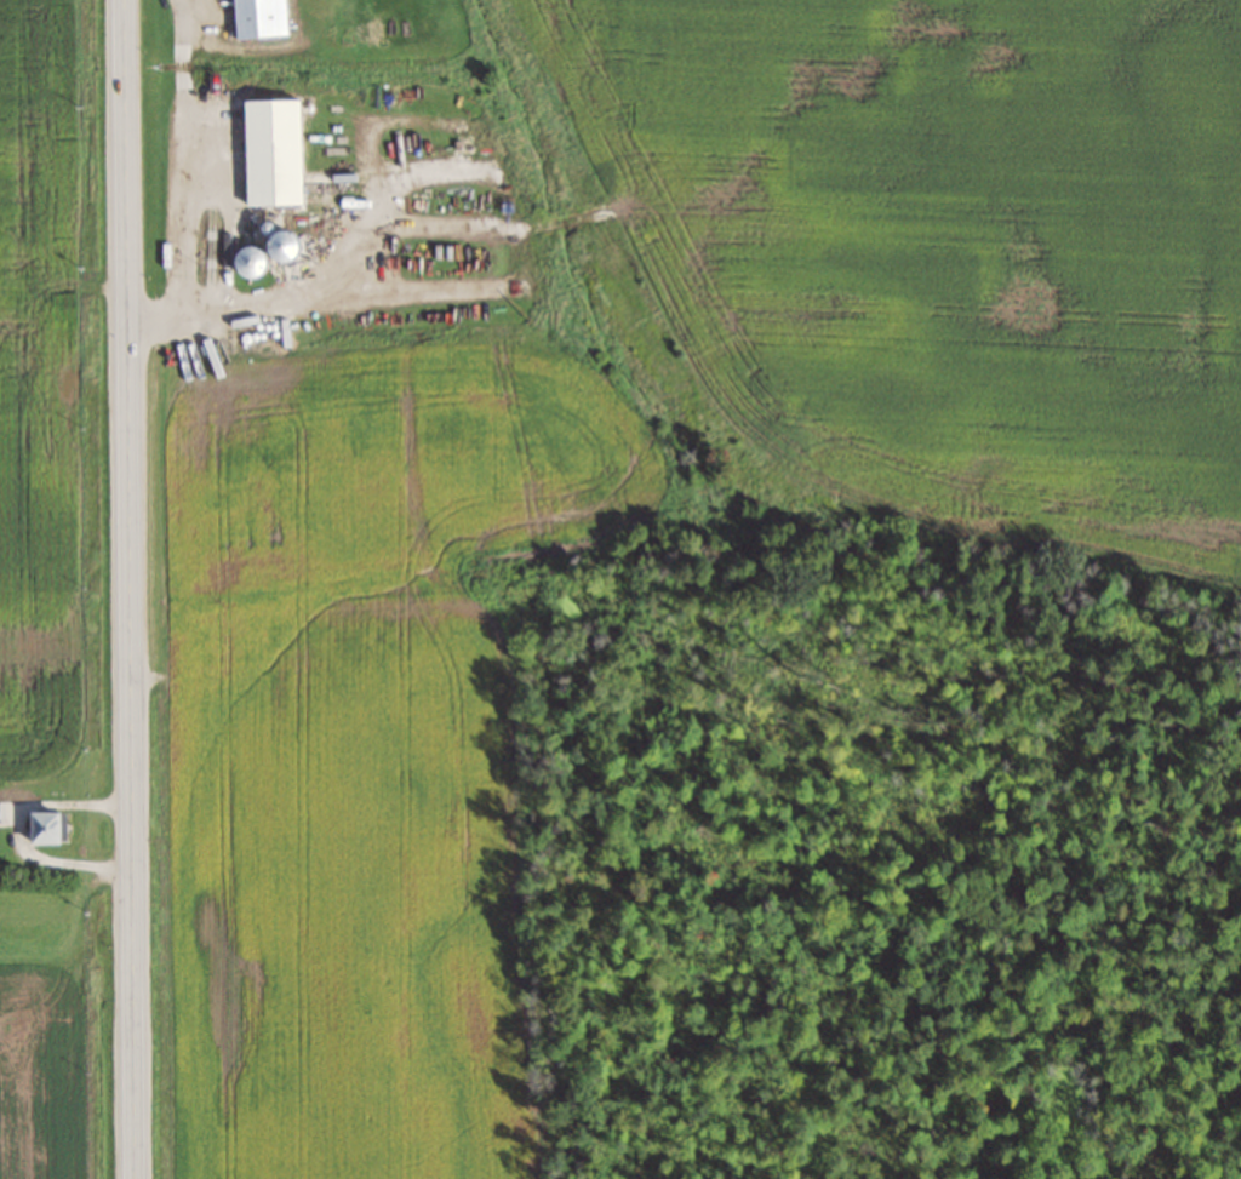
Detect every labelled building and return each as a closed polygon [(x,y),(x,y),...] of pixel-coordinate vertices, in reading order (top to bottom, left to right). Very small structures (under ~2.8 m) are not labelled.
[(232,38),(284,35),(282,0),(230,0),(232,38)] [(242,205),(297,204),(296,99),(240,100),(242,205)] [(10,812),(8,802),(0,804),(0,814),(10,812)] [(23,812),(23,844),(63,844),(63,812),(23,812)]
